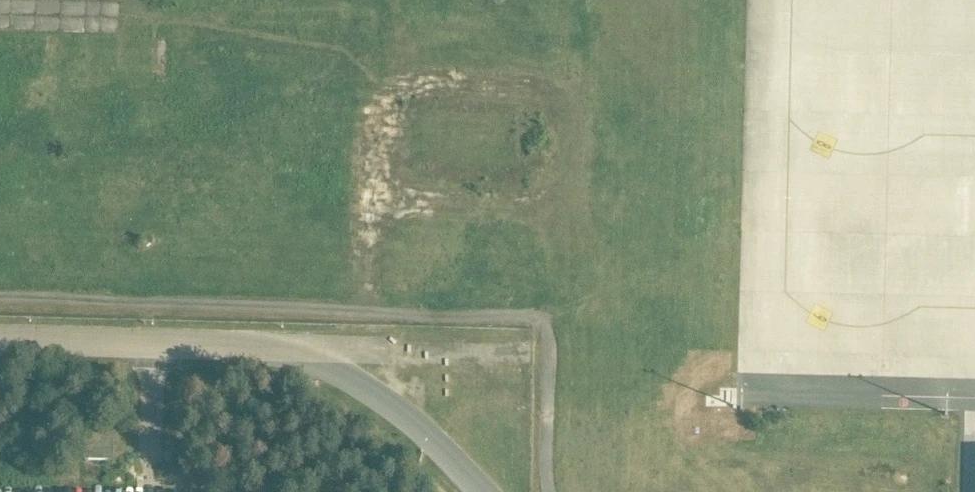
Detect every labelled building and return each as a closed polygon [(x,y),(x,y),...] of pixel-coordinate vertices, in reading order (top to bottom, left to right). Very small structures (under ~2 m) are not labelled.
[(113,438),(85,438),(85,462),(112,462),(113,438)]
